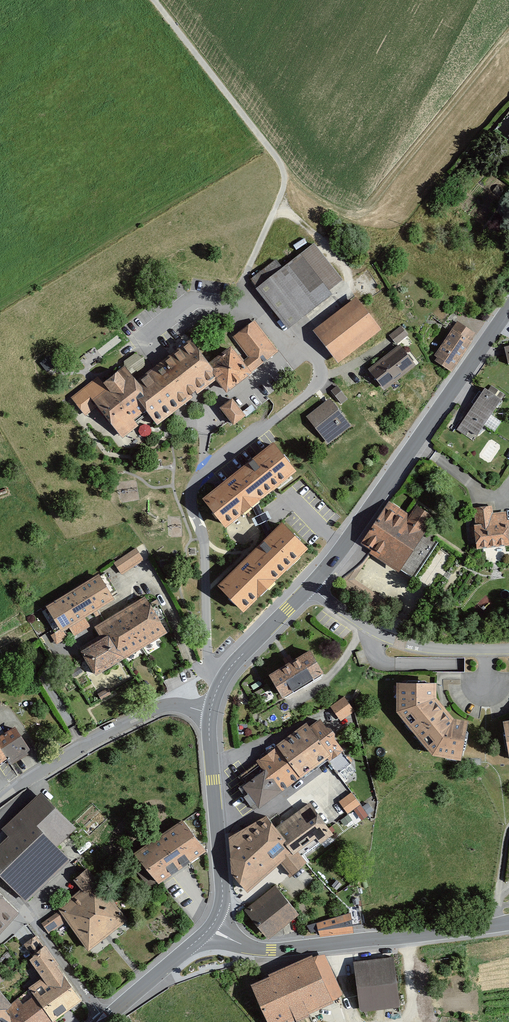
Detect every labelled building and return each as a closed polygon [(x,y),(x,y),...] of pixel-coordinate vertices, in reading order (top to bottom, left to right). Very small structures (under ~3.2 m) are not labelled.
[(275,259),(246,281),(286,333),(333,298),(329,292),(340,283),(313,247),(283,269),(275,259)] [(357,299),(313,331),(336,362),(380,331),(357,299)] [(243,363),(250,372),(277,352),(255,321),(237,335),(232,339),(237,346),(247,360),(243,363)] [(474,337),(455,324),(430,362),(449,374),(474,337)] [(400,327),(388,336),(395,345),(407,336),(400,327)] [(122,369),(85,396),(92,405),(120,441),(137,428),(132,422),(143,413),(155,426),(216,379),(206,366),(189,343),(134,384),(122,369)] [(233,350),(230,347),(206,366),(216,379),(226,392),(250,372),(243,363),(233,350)] [(399,347),(366,374),(382,394),(415,368),(399,347)] [(124,366),(140,371),(145,357),(129,352),(124,366)] [(337,386),(331,390),(341,405),(347,401),(337,386)] [(501,402),(487,393),(460,432),(474,442),(501,402)] [(329,399),(305,417),(328,446),(352,428),(329,399)] [(231,400),(218,409),(227,422),(231,427),(243,418),(231,400)] [(294,471),(273,445),(205,499),(226,525),(294,471)] [(389,502),(362,543),(415,578),(436,545),(420,535),(432,517),(415,505),(409,515),(389,502)] [(473,551),(508,548),(507,535),(508,535),(508,521),(506,522),(505,514),(493,515),(492,507),(473,509),(474,525),(470,525),(473,551)] [(307,549),(282,524),(219,586),(244,611),(307,549)] [(143,562),(135,550),(113,564),(121,577),(143,562)] [(98,576),(45,607),(60,633),(113,601),(98,576)] [(99,639),(78,652),(81,656),(93,677),(165,635),(143,597),(92,628),(99,639)] [(307,648),(265,673),(280,699),(322,674),(307,648)] [(77,667),(69,672),(72,677),(80,672),(77,667)] [(433,684),(394,683),(393,712),(427,756),(458,761),(465,724),(451,720),(433,699),(433,684)] [(106,689),(97,696),(101,701),(110,695),(106,689)] [(344,699),(330,708),(341,723),(354,714),(344,699)] [(501,722),(507,762),(508,762),(508,720),(501,722)] [(318,722),(307,729),(328,757),(333,763),(344,754),(318,722)] [(274,746),(299,779),(324,760),(328,757),(307,729),(303,724),(274,746)] [(0,736),(0,750),(6,760),(9,767),(30,756),(13,729),(0,736)] [(256,759),(258,762),(280,792),(283,790),(289,785),(299,779),(274,746),(256,759)] [(258,762),(235,779),(257,808),(280,792),(258,762)] [(350,791),(339,801),(357,823),(369,814),(350,791)] [(68,860),(55,846),(73,828),(45,799),(39,792),(0,828),(0,829),(6,835),(0,841),(0,877),(23,902),(68,860)] [(297,811),(273,829),(294,855),(314,839),(319,846),(332,836),(328,830),(308,803),(297,811)] [(264,817),(229,838),(231,874),(248,893),(278,865),(289,877),(303,866),(294,855),(273,829),(264,817)] [(181,821),(133,853),(154,884),(182,865),(202,851),(181,821)] [(87,869),(72,879),(81,891),(57,908),(60,913),(67,922),(84,947),(104,933),(125,918),(98,879),(95,881),(87,869)] [(275,886),(243,911),(266,940),(298,916),(280,892),(275,886)] [(0,896),(0,932),(17,913),(0,896)] [(42,923),(50,934),(67,922),(60,913),(42,923)] [(348,918),(307,927),(309,937),(351,931),(348,918)] [(29,992),(51,1021),(52,1021),(81,1002),(44,946),(40,948),(35,938),(24,945),(32,957),(28,960),(40,979),(26,987),(29,992)] [(250,987),(266,1021),(297,1021),(304,1019),(343,1001),(330,971),(322,954),(250,987)] [(393,958),(353,963),(360,1013),(399,1007),(393,958)] [(9,1021),(10,1021),(51,1021),(29,992),(10,1005),(2,1009),(9,1021)] [(2,1009),(10,1005),(0,994),(0,1009),(2,1009)] [(0,1009),(0,1021),(9,1021),(2,1009),(0,1009)]
